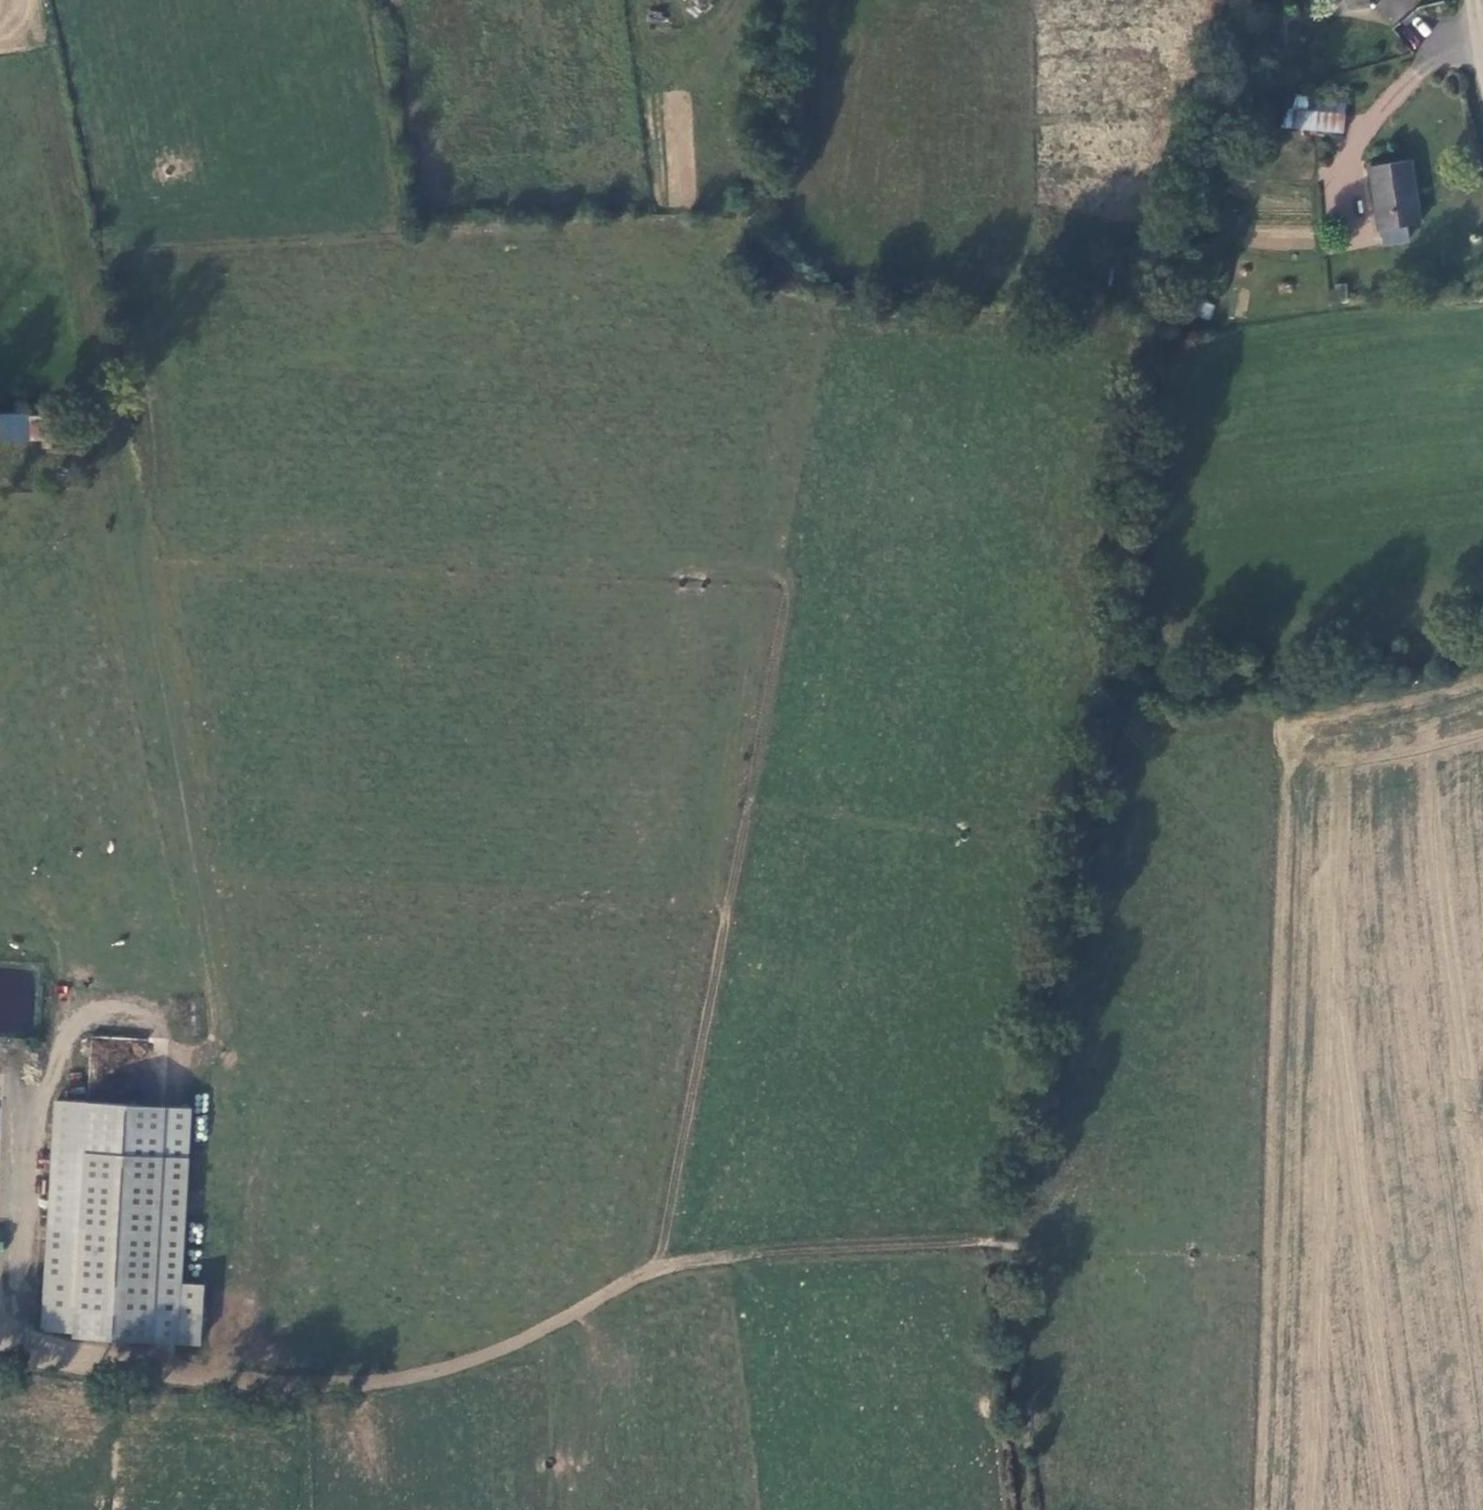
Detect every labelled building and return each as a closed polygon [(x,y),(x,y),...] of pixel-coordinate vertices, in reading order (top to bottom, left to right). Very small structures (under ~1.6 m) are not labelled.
[(1346,11),(1372,7),(1371,0),(1345,0),(1346,11)] [(1318,111),(1317,131),(1343,133),(1345,114),(1318,111)] [(1414,161),(1373,166),(1381,229),(1384,228),(1410,225),(1422,223),(1414,161)] [(1410,225),(1384,228),(1386,250),(1413,247),(1410,225)] [(0,413),(0,442),(39,444),(40,415),(0,413)] [(49,1225),(42,1328),(75,1331),(77,1309),(201,1318),(204,1284),(181,1283),(191,1111),(55,1103),(49,1225)]
